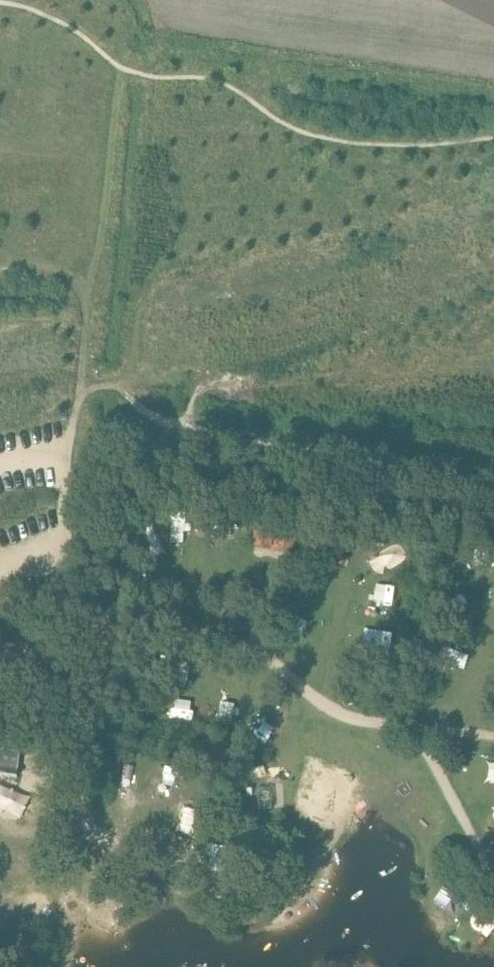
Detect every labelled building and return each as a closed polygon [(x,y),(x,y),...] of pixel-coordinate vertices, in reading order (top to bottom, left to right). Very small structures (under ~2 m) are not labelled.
[(276,494),(274,505),(292,508),(293,497),(276,494)] [(372,502),(373,513),(390,513),(390,502),(372,502)] [(257,527),(255,538),(272,542),(274,531),(257,527)] [(279,532),(277,542),(294,546),(296,535),(279,532)] [(17,779),(21,752),(0,750),(0,776),(17,779)] [(148,759),(146,779),(166,780),(167,761),(148,759)] [(275,788),(260,788),(261,809),(276,809),(275,788)] [(181,803),(180,819),(198,820),(200,805),(181,803)]
